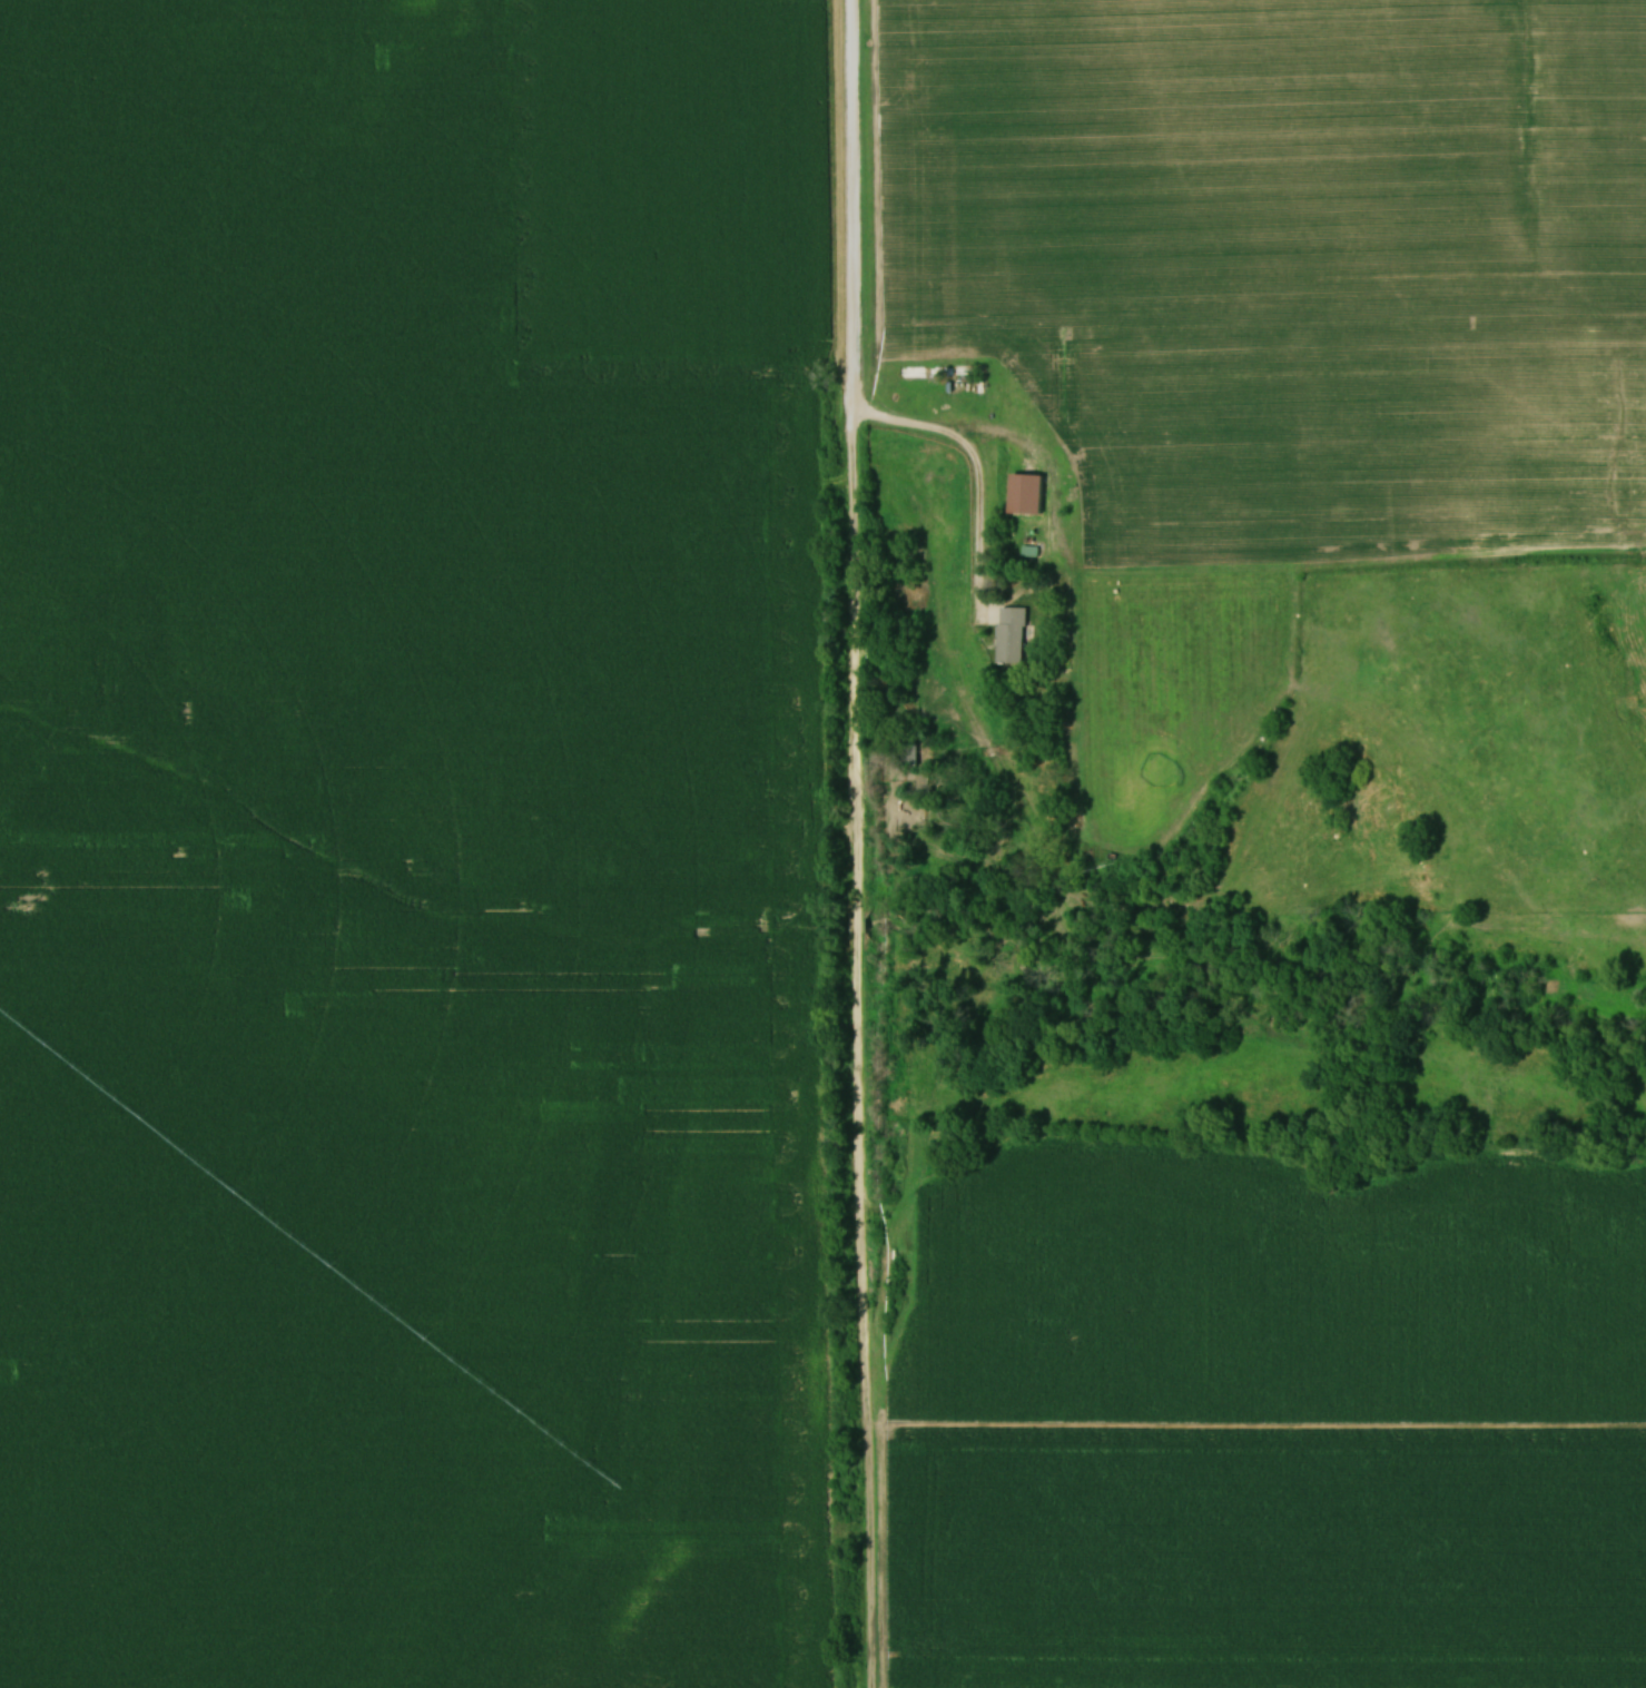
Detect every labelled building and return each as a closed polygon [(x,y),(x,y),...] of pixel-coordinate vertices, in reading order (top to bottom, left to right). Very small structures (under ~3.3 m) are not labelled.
[(1026,665),(1026,608),(1001,608),(1001,665),(1026,665)]
